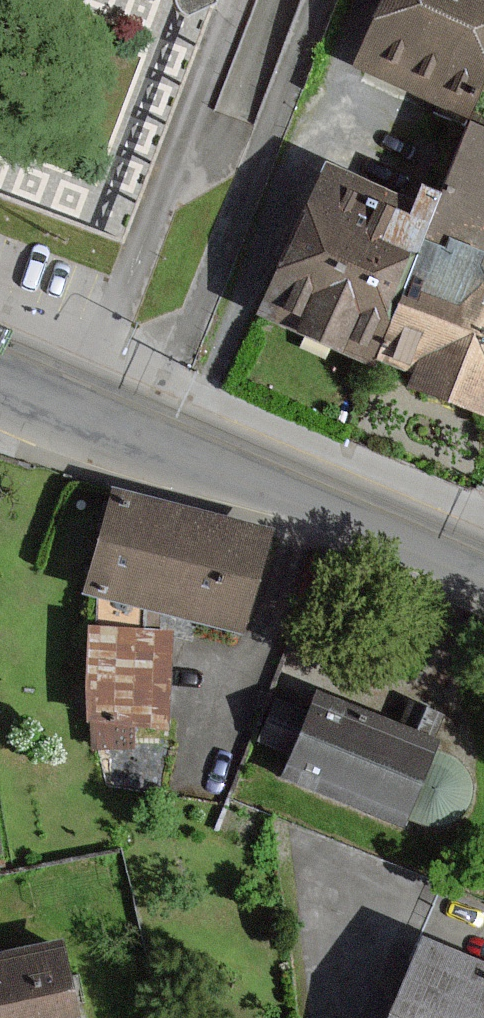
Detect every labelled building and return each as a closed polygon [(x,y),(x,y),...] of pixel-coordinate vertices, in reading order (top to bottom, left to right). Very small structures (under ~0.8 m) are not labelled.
[(184,13),(189,0),(148,0),(184,13)] [(464,119),(483,77),(483,0),(383,0),(352,65),(464,119)] [(462,128),(430,213),(415,252),(376,354),(415,369),(408,387),(483,416),(483,278),(474,274),(483,247),(483,136),(462,128)] [(372,364),(376,354),(415,252),(430,213),(316,170),(258,321),(372,364)] [(109,491),(83,589),(238,630),(264,532),(109,491)] [(168,631),(87,631),(87,721),(96,721),(96,745),(131,745),(131,726),(168,727),(168,631)] [(448,757),(447,757),(445,756),(429,750),(432,744),(441,718),(426,712),(412,707),(402,733),(314,700),(307,718),(275,706),(261,743),(293,755),(284,778),(402,822),(404,817),(420,823),(423,824),(426,825),(429,825),(432,826),(435,826),(438,826),(441,825),(444,824),(447,823),(450,822),(453,820),(455,819),(458,817),(460,815),(462,812),(464,810),(465,807),(467,804),(468,801),(469,798),(469,795),(470,792),(470,789),(470,786),(469,783),(468,780),(467,777),(466,774),(464,771),(463,769),(461,766),(459,764),(456,762),(454,760),(451,759),(448,757)] [(414,944),(384,1017),(483,1017),(483,973),(414,944)] [(0,959),(0,1015),(1,1017),(76,1017),(62,947),(0,959)]
